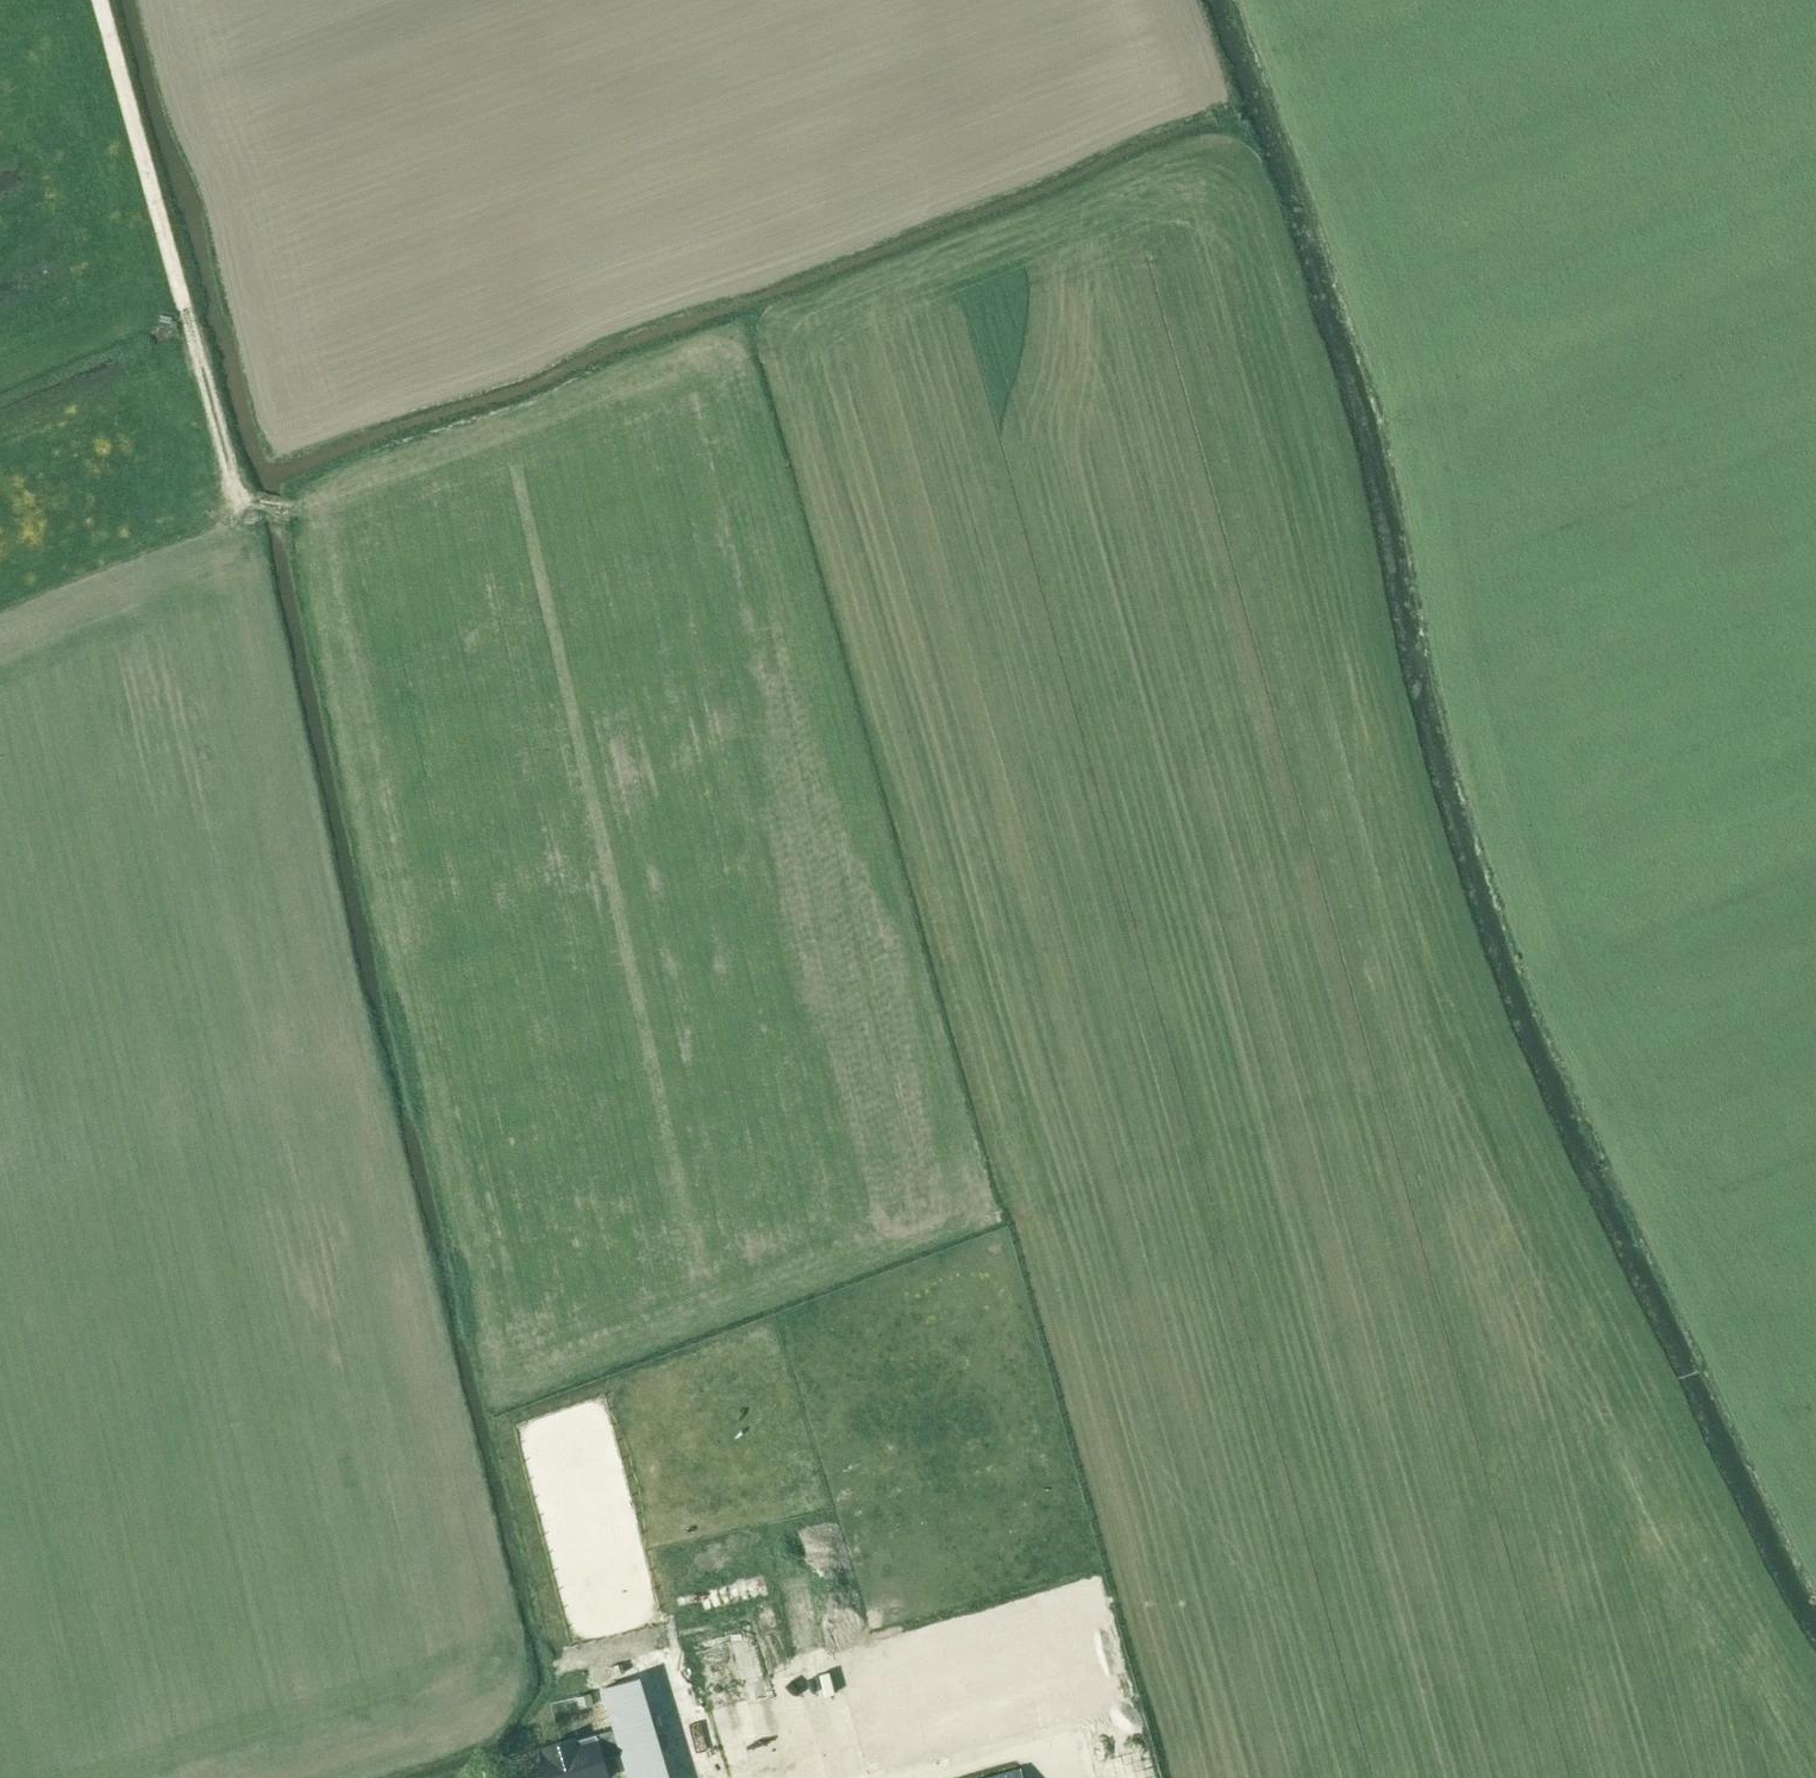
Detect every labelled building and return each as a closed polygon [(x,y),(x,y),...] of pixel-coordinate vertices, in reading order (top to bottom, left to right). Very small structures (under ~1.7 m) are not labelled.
[(810,1592),(839,1585),(833,1556),(803,1563),(810,1592)] [(609,1714),(614,1730),(595,1735),(596,1739),(541,1755),(547,1777),(607,1777),(608,1777),(603,1758),(644,1746),(654,1777),(720,1777),(696,1698),(767,1678),(749,1619),(618,1658),(625,1682),(602,1689),(609,1714)] [(1019,1767),(982,1777),(1022,1777),(1019,1767)]
